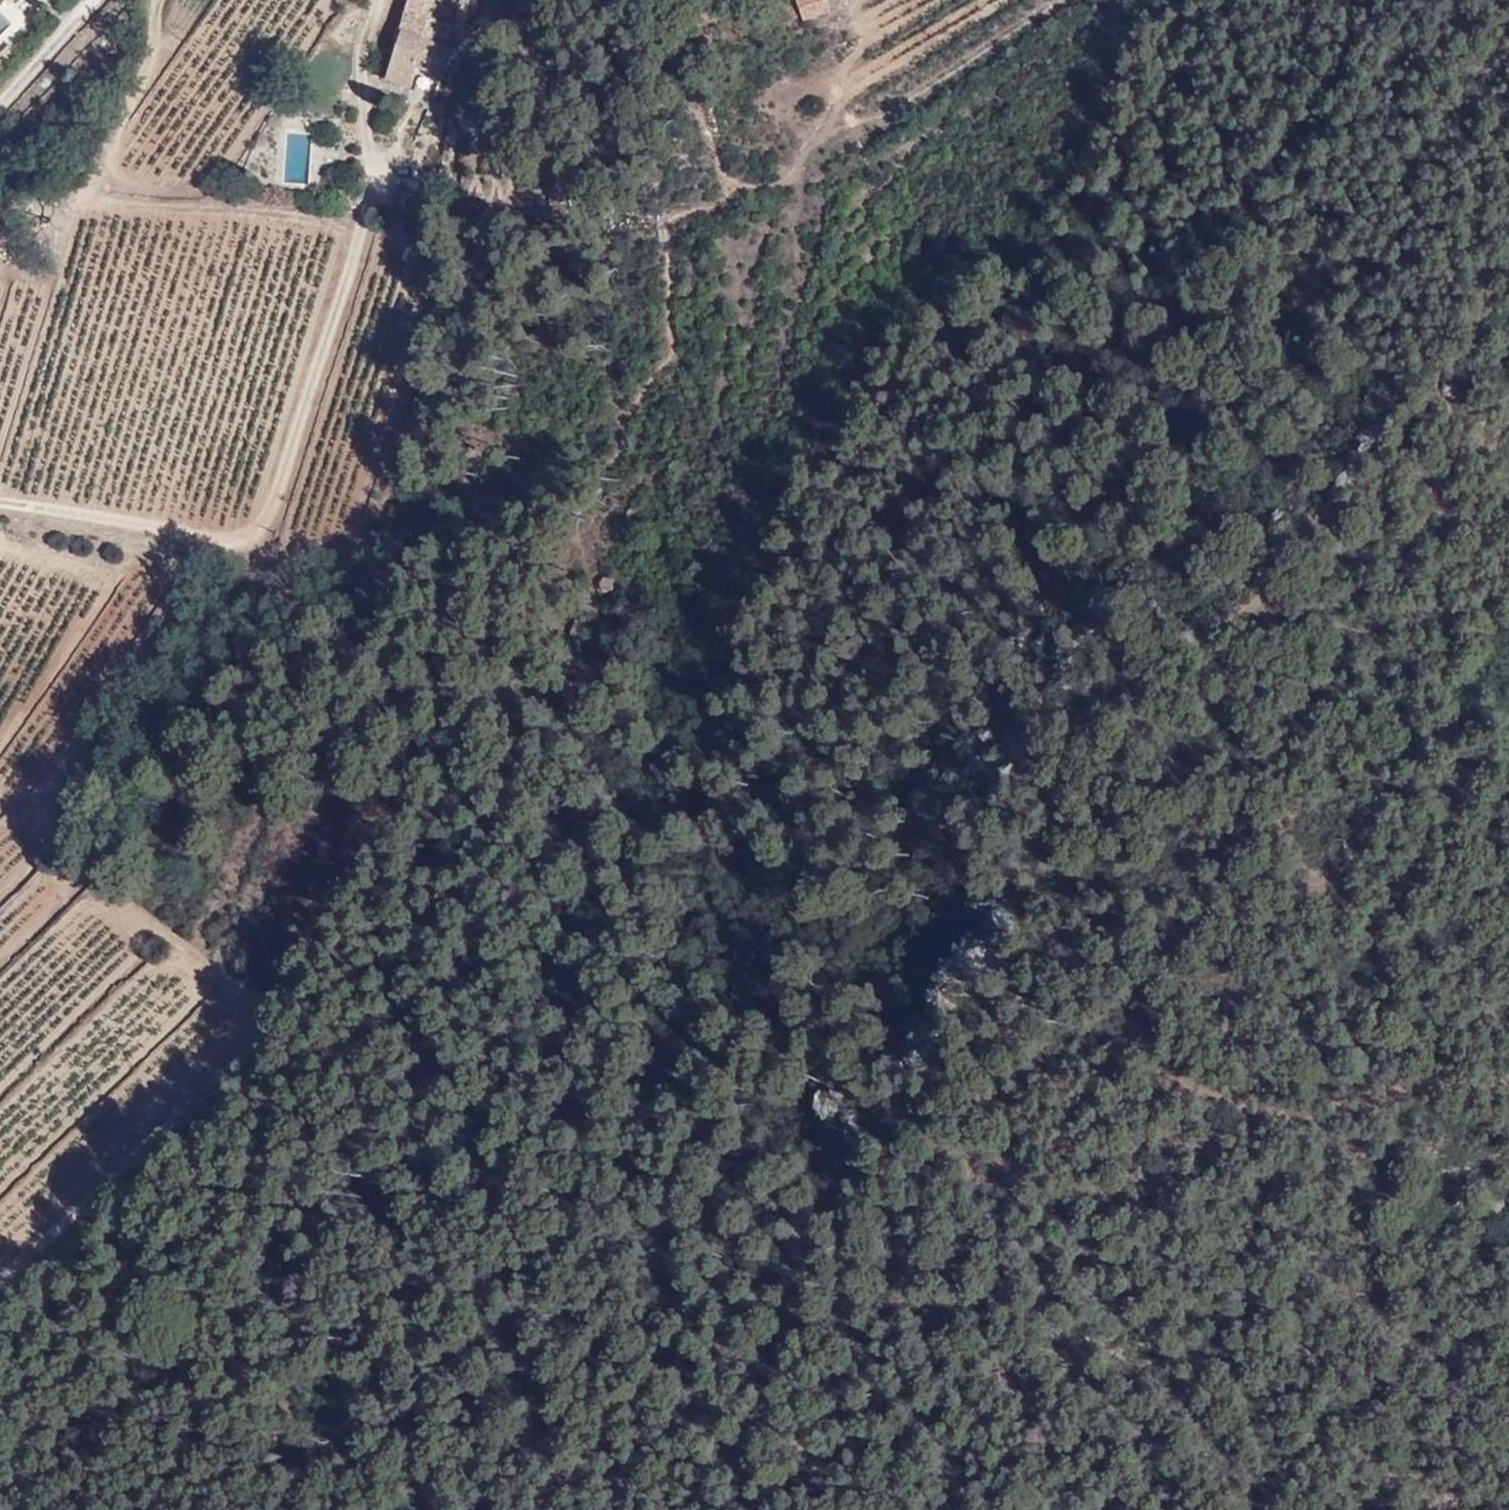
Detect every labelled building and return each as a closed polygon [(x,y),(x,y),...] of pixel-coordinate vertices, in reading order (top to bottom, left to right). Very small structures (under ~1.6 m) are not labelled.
[(26,0),(3,0),(11,11),(27,0),(26,0)] [(801,21),(830,13),(827,0),(796,0),(801,21)] [(465,42),(412,18),(384,85),(435,112),(465,42)]
